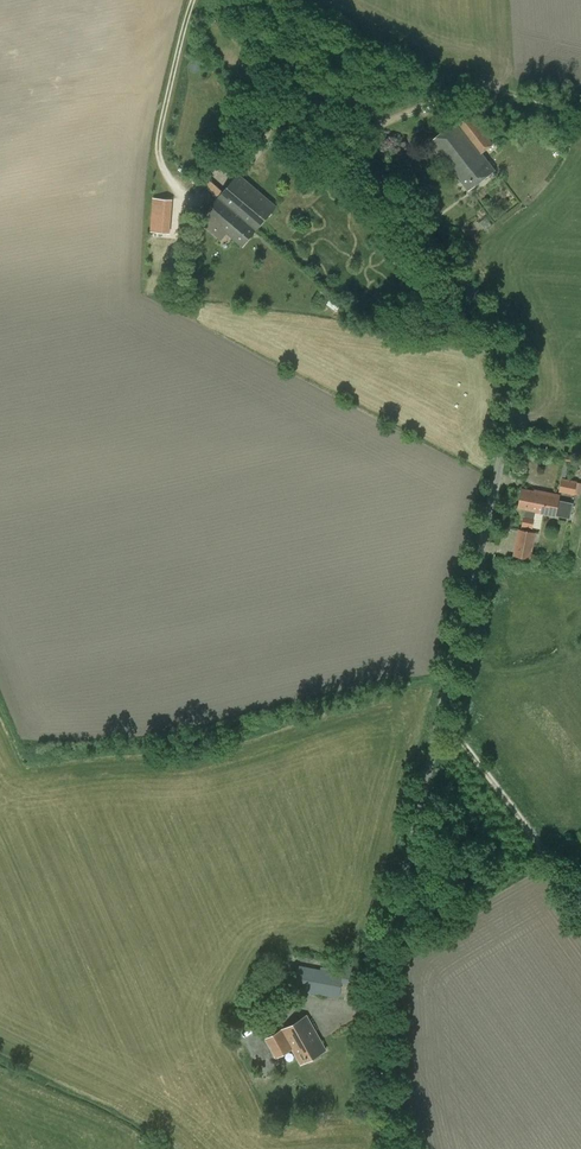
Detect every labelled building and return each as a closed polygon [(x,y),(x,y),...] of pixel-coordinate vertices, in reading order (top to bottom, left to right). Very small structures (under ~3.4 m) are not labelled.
[(468,190),(495,169),(482,152),(492,143),(469,112),(431,141),(468,190)] [(243,245),(277,206),(239,173),(205,212),(243,245)] [(153,196),(153,232),(172,232),(173,197),(153,196)] [(575,494),(578,480),(562,477),(559,491),(575,494)] [(572,503),(559,500),(560,495),(535,489),(534,490),(523,488),(519,505),(526,507),(524,517),(533,518),(535,510),(556,515),(556,513),(569,516),(572,503)] [(524,517),(522,526),(532,527),(533,518),(524,517)] [(513,555),(531,559),(536,532),(518,529),(513,555)] [(353,985),(357,967),(345,965),(343,973),(297,964),(292,989),(340,998),(343,983),(353,985)] [(301,1064),(326,1050),(307,1015),(281,1029),(282,1030),(266,1038),(277,1057),(293,1048),(301,1064)]
